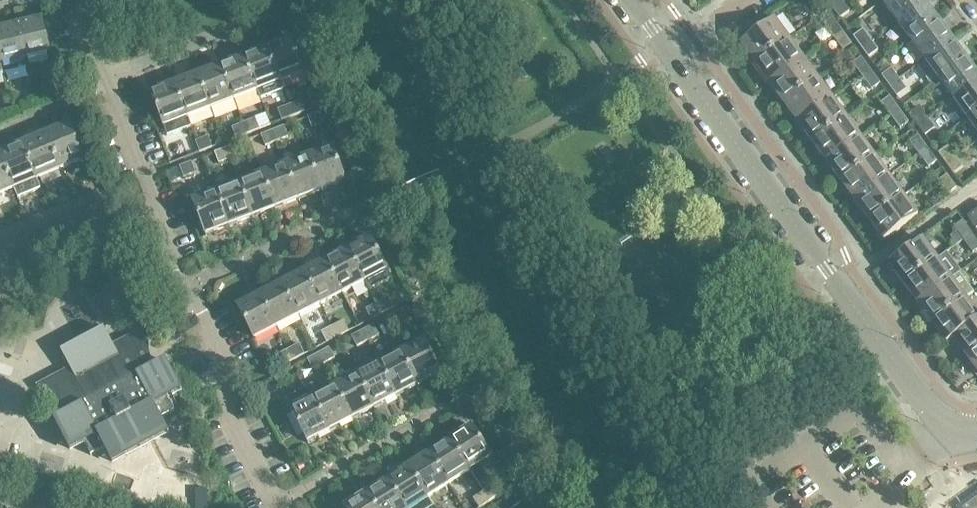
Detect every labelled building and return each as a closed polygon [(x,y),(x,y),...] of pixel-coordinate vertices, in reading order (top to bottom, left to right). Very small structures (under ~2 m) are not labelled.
[(820,0),(806,0),(814,11),(823,4),(820,0)] [(843,2),(841,0),(827,0),(833,9),(843,2)] [(925,1),(924,0),(886,0),(883,2),(897,21),(925,1)] [(897,21),(911,41),(939,21),(925,1),(897,21)] [(850,12),(843,2),(833,9),(840,19),(850,12)] [(14,10),(18,26),(25,58),(50,52),(42,20),(25,24),(22,8),(14,10)] [(834,38),(843,31),(833,18),(824,25),(834,38)] [(740,45),(755,66),(789,41),(775,20),(740,45)] [(925,60),(953,40),(939,21),(911,41),(925,60)] [(18,26),(0,30),(0,29),(0,64),(25,58),(18,26)] [(861,48),(871,41),(863,30),(854,37),(861,48)] [(852,44),(843,31),(834,38),(843,50),(852,44)] [(268,49),(281,82),(305,73),(292,39),(268,49)] [(953,40),(925,60),(939,80),(967,59),(953,40)] [(803,60),(789,41),(755,66),(769,85),(803,60)] [(878,51),(871,41),(861,48),(869,58),(878,51)] [(258,91),(281,82),(268,49),(245,57),(258,91)] [(234,100),(258,91),(245,57),(221,66),(234,100)] [(862,77),(871,70),(862,58),(853,64),(862,77)] [(953,99),(976,82),(976,73),(967,59),(939,80),(953,99)] [(769,85),(783,105),(818,80),(803,60),(769,85)] [(198,75),(211,109),(234,100),(221,66),(198,75)] [(890,87),(899,79),(892,69),(882,76),(890,87)] [(880,83),(871,70),(862,77),(872,90),(880,83)] [(188,118),(211,109),(198,75),(175,84),(188,118)] [(907,89),(899,79),(890,87),(897,97),(907,89)] [(832,99),(818,80),(783,105),(797,124),(832,99)] [(953,99),(968,118),(976,111),(976,82),(953,99)] [(164,127),(188,118),(175,84),(152,93),(157,107),(162,120),(164,127)] [(890,116),(899,109),(890,96),(881,103),(890,116)] [(797,124),(811,144),(846,119),(832,99),(797,124)] [(290,105),(294,117),(306,112),(302,100),(290,105)] [(282,121),(294,117),(290,105),(278,110),(282,121)] [(157,107),(152,109),(157,122),(162,120),(157,107)] [(918,126),(928,118),(920,108),(910,115),(918,126)] [(909,122),(899,109),(890,116),(900,129),(909,122)] [(968,118),(976,131),(976,111),(968,118)] [(320,113),(308,117),(312,128),(324,124),(320,113)] [(243,123),(248,134),(260,130),(256,118),(243,123)] [(935,128),(928,118),(918,126),(925,135),(935,128)] [(846,119),(811,144),(826,163),(860,138),(846,119)] [(237,139),(248,134),(243,123),(232,127),(237,139)] [(70,124),(46,134),(60,169),(84,159),(70,124)] [(273,131),(277,142),(289,137),(285,126),(273,131)] [(266,146),(277,142),(273,131),(262,135),(266,146)] [(37,179),(60,169),(46,134),(23,144),(37,179)] [(919,155),(928,148),(918,135),(909,142),(919,155)] [(197,141),(201,152),(213,148),(209,136),(197,141)] [(826,163),(840,183),(874,158),(860,138),(826,163)] [(189,157),(201,152),(197,141),(185,145),(189,157)] [(226,148),(231,159),(243,155),(238,143),(226,148)] [(37,179),(23,144),(0,154),(0,155),(14,189),(37,179)] [(946,164),(956,157),(948,146),(938,153),(946,164)] [(220,163),(231,159),(226,148),(215,152),(220,163)] [(309,157),(322,190),(346,180),(333,148),(309,157)] [(937,161),(928,148),(919,155),(928,168),(937,161)] [(14,189),(0,155),(0,194),(14,189)] [(299,198),(322,190),(309,157),(286,166),(299,198)] [(963,167),(956,157),(946,164),(954,174),(963,167)] [(889,177),(874,158),(840,183),(854,202),(889,177)] [(192,162),(179,167),(184,178),(196,173),(192,162)] [(276,207),(299,198),(286,166),(263,175),(276,207)] [(253,216),(276,207),(263,175),(240,183),(253,216)] [(957,188),(947,175),(938,181),(948,195),(957,188)] [(903,197),(889,177),(854,202),(868,222),(903,197)] [(217,192),(229,225),(253,216),(240,183),(217,192)] [(98,192),(74,202),(83,224),(107,214),(98,192)] [(205,234),(229,225),(217,192),(193,202),(205,234)] [(903,197),(868,222),(883,242),(917,216),(903,197)] [(976,229),(976,210),(968,217),(976,230),(976,229)] [(38,217),(47,239),(59,234),(50,212),(38,217)] [(37,244),(47,239),(38,217),(28,222),(37,244)] [(964,240),(973,234),(963,221),(954,227),(964,240)] [(12,254),(3,232),(0,233),(0,259),(12,254)] [(973,234),(964,240),(973,253),(976,250),(976,240),(973,234)] [(349,250),(365,281),(388,269),(372,238),(349,250)] [(902,285),(937,260),(922,239),(888,265),(902,285)] [(343,293),(365,281),(349,250),(327,261),(343,293)] [(917,305),(951,279),(937,260),(902,285),(917,305)] [(305,273),(321,304),(343,293),(327,261),(305,273)] [(299,315),(321,304),(305,273),(283,284),(299,315)] [(917,305),(931,324),(966,299),(951,279),(917,305)] [(261,296),(277,327),(299,315),(283,284),(261,296)] [(254,339),(277,327),(261,296),(238,307),(254,339)] [(377,304),(382,315),(394,309),(389,298),(377,304)] [(966,299),(931,324),(946,344),(976,321),(976,314),(966,299)] [(372,320),(382,315),(377,304),(366,309),(372,320)] [(408,307),(385,319),(390,330),(413,319),(408,307)] [(333,327),(338,338),(351,331),(345,320),(333,327)] [(946,344),(952,339),(966,359),(976,351),(976,321),(946,344)] [(363,331),(368,342),(380,336),(375,325),(363,331)] [(328,343),(338,338),(333,327),(323,332),(328,343)] [(72,368),(38,386),(65,411),(71,408),(73,413),(56,422),(71,451),(84,443),(91,456),(105,449),(112,464),(169,434),(162,420),(175,413),(168,399),(181,392),(166,364),(148,373),(146,368),(151,365),(146,328),(111,347),(103,330),(101,331),(103,334),(89,342),(88,339),(79,343),(80,346),(66,354),(65,351),(63,352),(72,368)] [(358,347),(368,342),(363,331),(352,336),(358,347)] [(402,353),(418,384),(441,372),(424,341),(402,353)] [(288,349),(294,360),(305,355),(300,343),(288,349)] [(330,347),(318,353),(324,364),(336,358),(330,347)] [(283,366),(294,360),(288,349),(277,355),(283,366)] [(966,359),(976,373),(976,351),(966,359)] [(324,364),(318,353),(308,358),(314,369),(324,364)] [(418,384),(402,353),(380,364),(396,396),(418,384)] [(374,407),(396,396),(380,364),(358,376),(374,407)] [(286,371),(274,377),(279,387),(291,382),(286,371)] [(374,407),(358,376),(336,387),(352,419),(374,407)] [(336,387),(314,398),(330,430),(352,419),(336,387)] [(308,442),(330,430),(314,398),(291,410),(308,442)] [(465,432),(451,441),(470,471),(492,457),(471,425),(464,429),(465,432)] [(430,454),(449,484),(470,471),(451,441),(450,438),(442,443),(444,445),(430,454)] [(449,484),(430,454),(429,452),(421,457),(423,459),(409,467),(428,498),(449,484)] [(409,467),(408,465),(400,470),(402,472),(388,481),(406,507),(412,507),(428,498),(409,467)] [(367,494),(376,507),(406,507),(388,481),(387,478),(379,483),(381,485),(367,494)] [(483,492),(489,503),(501,496),(494,485),(483,492)] [(367,494),(366,492),(358,496),(360,499),(346,507),(376,507),(367,494)] [(489,503),(483,492),(473,499),(479,507),(481,507),(489,503)] [(504,500),(509,507),(514,507),(521,503),(515,493),(504,500)] [(960,507),(976,507),(976,495),(960,507)]
